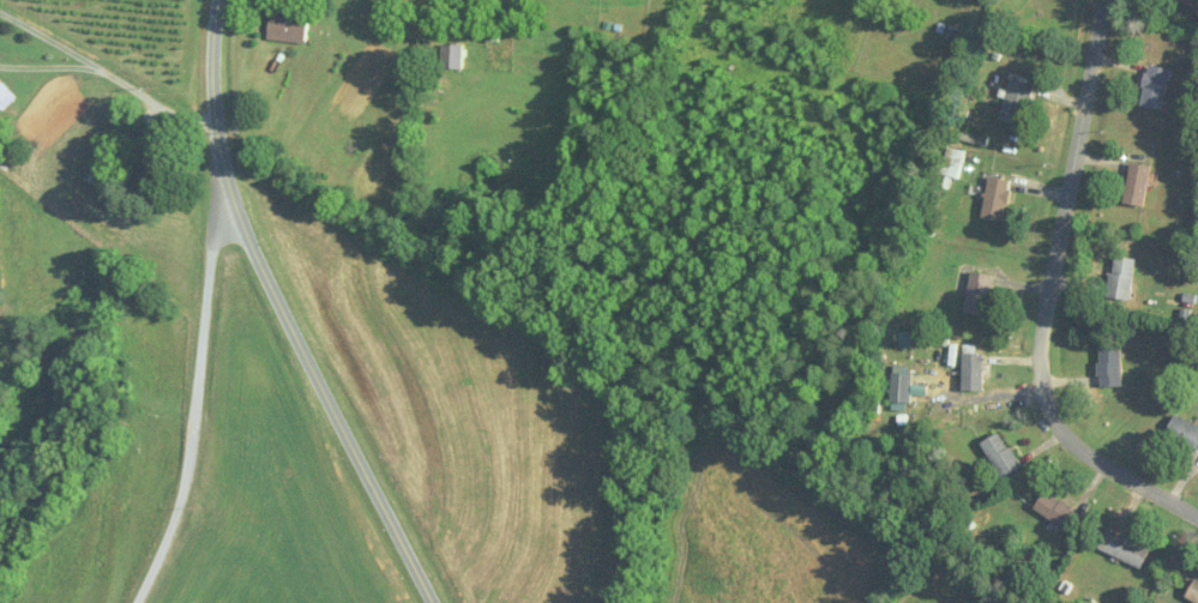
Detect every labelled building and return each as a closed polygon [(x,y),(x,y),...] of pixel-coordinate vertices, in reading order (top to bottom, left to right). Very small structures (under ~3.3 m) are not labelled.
[(310,20),(270,17),(269,42),(309,44),(310,20)] [(465,70),(465,46),(444,46),(444,70),(465,70)] [(1171,70),(1149,66),(1142,107),(1163,111),(1171,70)] [(3,114),(18,98),(0,80),(0,111),(3,114)] [(1001,120),(1025,127),(1037,87),(1013,80),(1001,120)] [(140,181),(167,181),(168,141),(152,140),(152,131),(141,131),(140,181)] [(948,179),(965,177),(961,150),(944,152),(948,179)] [(1153,167),(1133,164),(1125,205),(1145,209),(1153,167)] [(1013,183),(991,178),(982,219),(1004,223),(1013,183)] [(1108,298),(1131,302),(1138,261),(1115,257),(1108,298)] [(994,276),(973,272),(966,313),(986,317),(994,276)] [(1100,347),(1100,388),(1122,388),(1122,347),(1100,347)] [(963,392),(984,392),(984,354),(963,354),(963,392)] [(911,367),(893,367),(893,406),(911,406),(911,367)] [(1197,452),(1197,426),(1176,417),(1167,438),(1197,452)] [(1021,471),(1004,434),(985,443),(1001,480),(1021,471)] [(1082,516),(1049,491),(1036,508),(1068,533),(1082,516)] [(1144,569),(1153,549),(1108,530),(1100,551),(1144,569)] [(1194,602),(1197,602),(1197,580),(1194,578),(1184,597),(1194,602)]
